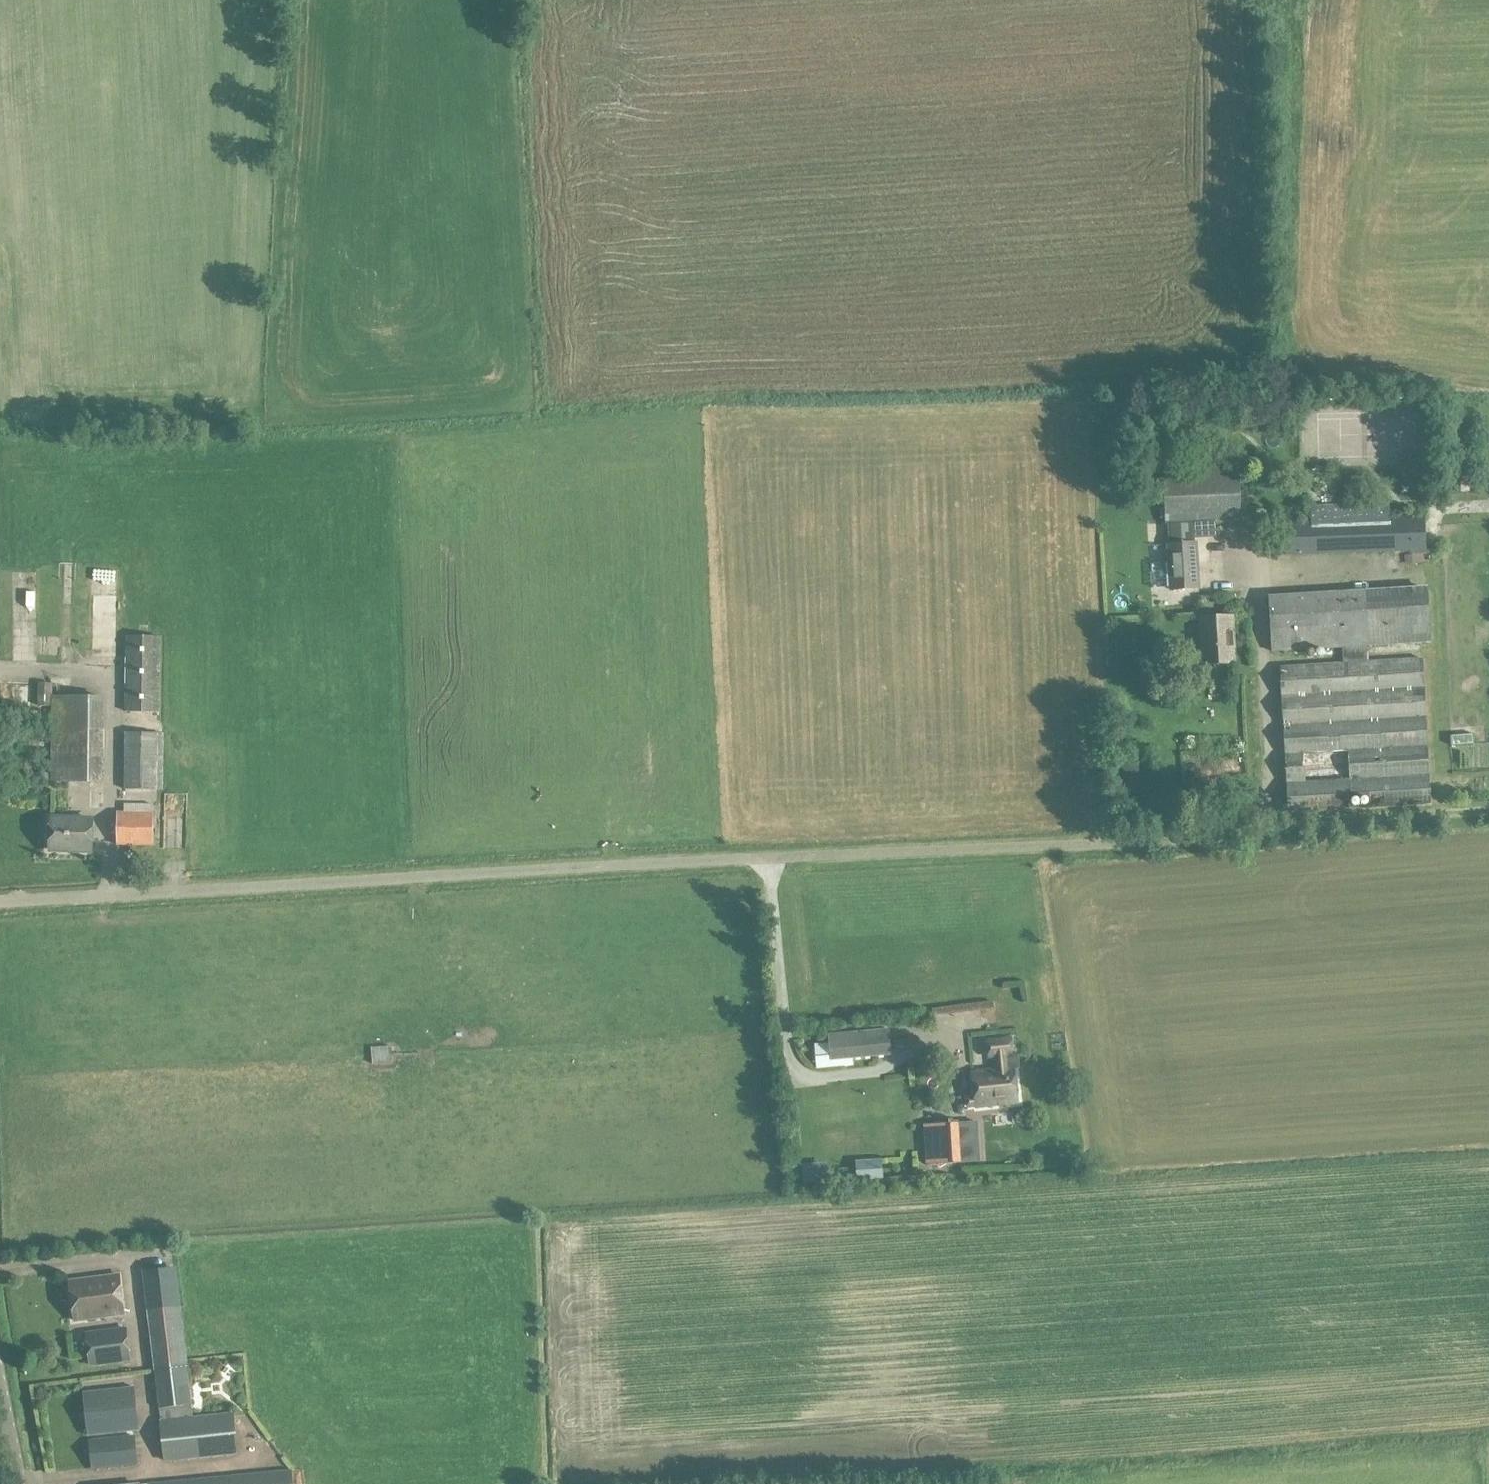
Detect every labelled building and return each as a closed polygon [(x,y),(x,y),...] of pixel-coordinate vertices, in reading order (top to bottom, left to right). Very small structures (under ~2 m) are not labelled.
[(1242,521),(1240,469),(1165,473),(1167,532),(1169,532),(1170,544),(1169,545),(1172,590),(1199,588),(1196,543),(1194,543),(1193,523),(1242,521)] [(1310,520),(1283,521),(1285,556),(1426,551),(1426,516),(1390,517),(1389,503),(1310,506),(1310,520)] [(1432,643),(1429,587),(1269,596),(1273,652),(1432,643)] [(1234,663),(1232,633),(1229,633),(1229,618),(1231,617),(1231,616),(1201,618),(1204,665),(1234,663)] [(127,635),(124,712),(161,713),(162,637),(127,635)] [(1424,658),(1280,666),(1290,814),(1432,805),(1424,658)] [(52,696),(53,696),(53,683),(39,683),(39,706),(52,706),(52,696)] [(52,696),(52,706),(51,782),(105,782),(105,697),(53,696),(52,696)] [(125,732),(124,789),(159,789),(159,734),(125,732)] [(1450,736),(1451,745),(1474,744),(1474,734),(1450,736)] [(124,812),(117,812),(118,846),(153,847),(154,805),(124,804),(124,812)] [(52,819),(51,850),(92,851),(92,820),(52,819)] [(829,1043),(814,1044),(816,1067),(853,1064),(852,1051),(901,1046),(900,1024),(828,1030),(829,1043)] [(996,1069),(973,1072),(977,1107),(1018,1103),(1014,1067),(1008,1068),(1007,1055),(1013,1055),(1011,1039),(988,1041),(990,1057),(995,1057),(996,1069)] [(392,1046),(372,1048),(373,1065),(393,1063),(392,1046)] [(963,1123),(924,1125),(927,1165),(965,1163),(963,1123)] [(882,1159),(858,1161),(859,1181),(883,1179),(882,1159)] [(170,1265),(136,1266),(138,1301),(171,1300),(170,1265)] [(121,1274),(70,1281),(75,1319),(126,1313),(121,1274)] [(180,1303),(147,1308),(160,1409),(193,1404),(180,1303)] [(127,1327),(87,1332),(92,1366),(131,1360),(127,1327)] [(208,1379),(214,1367),(202,1362),(196,1373),(208,1379)] [(133,1391),(88,1396),(91,1435),(137,1430),(133,1391)] [(235,1412),(162,1420),(160,1420),(165,1462),(239,1454),(235,1412)] [(135,1437),(90,1441),(93,1469),(138,1465),(135,1437)] [(149,1483),(294,1483),(293,1470),(149,1483)]
